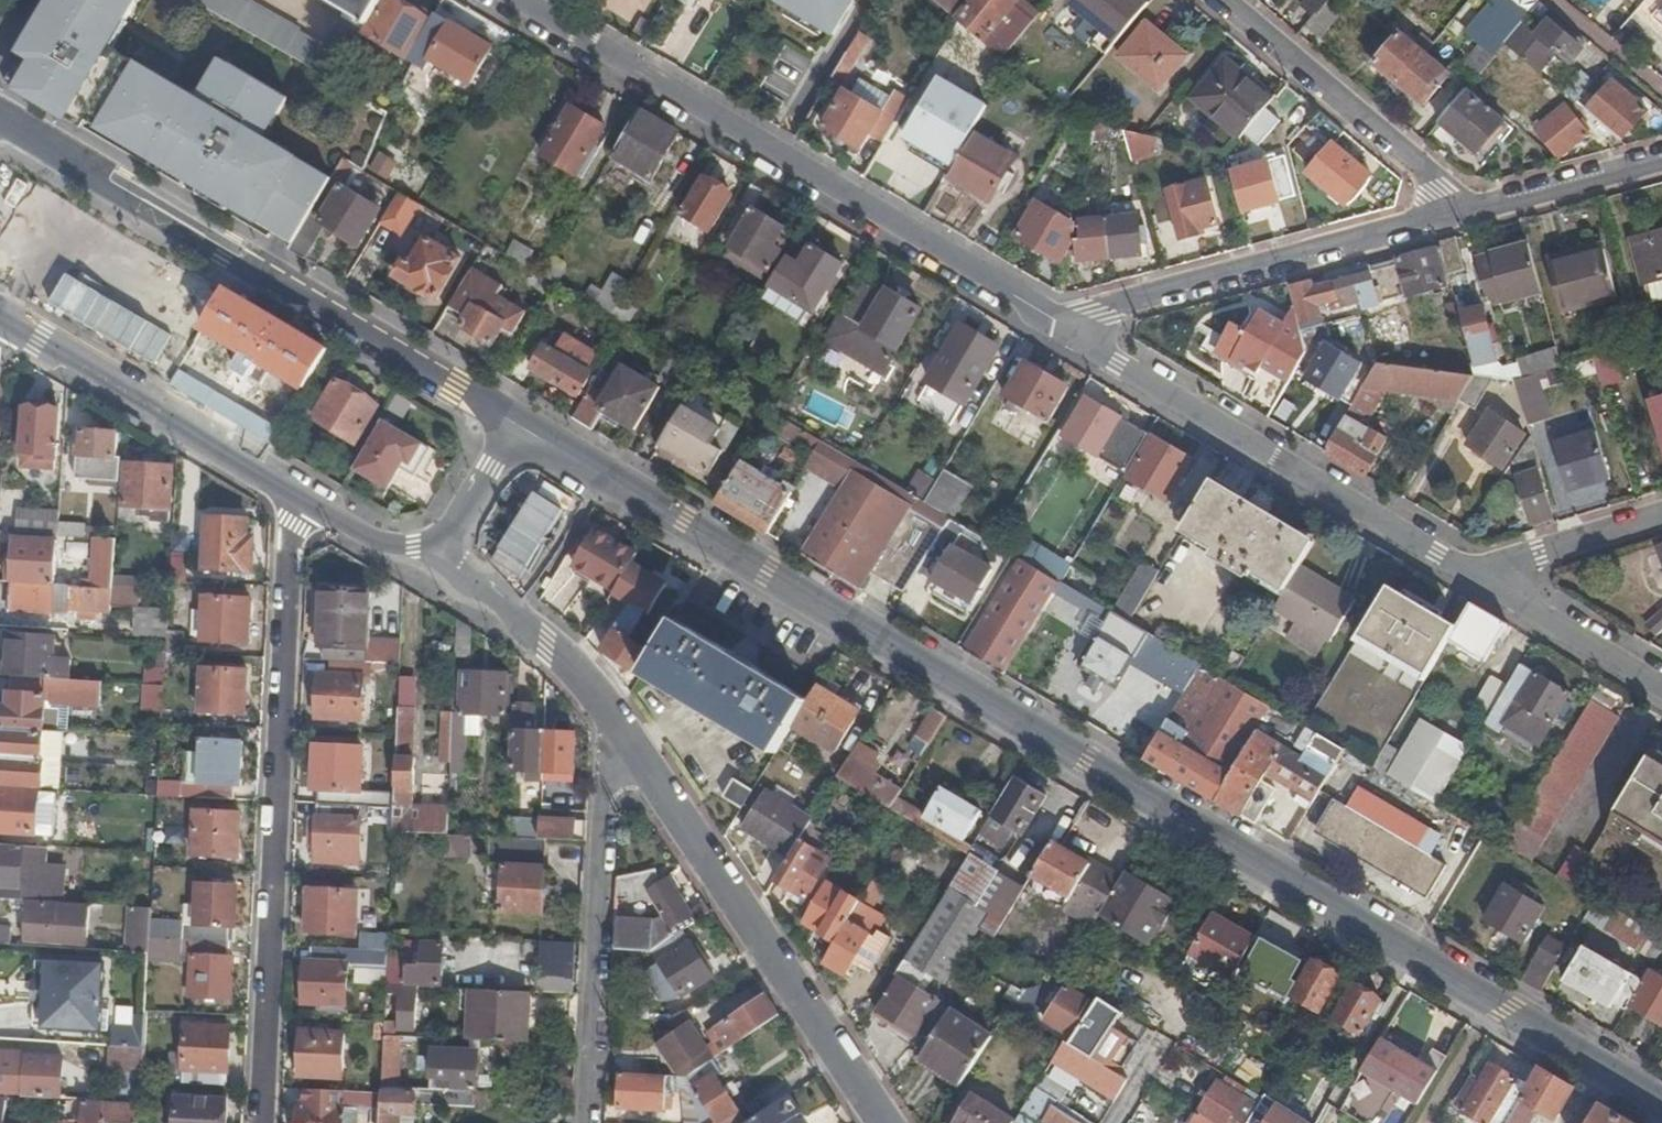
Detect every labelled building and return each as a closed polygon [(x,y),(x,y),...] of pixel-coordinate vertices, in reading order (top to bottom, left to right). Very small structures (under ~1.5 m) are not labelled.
[(21,63),(12,77),(52,100),(56,92),(59,88),(69,94),(67,99),(62,107),(117,139),(160,164),(179,175),(183,167),(185,163),(199,171),(196,175),(191,183),(277,233),(285,219),(304,231),(330,187),(295,166),(298,161),(259,137),(251,132),(258,121),(266,125),(283,96),(224,62),(215,76),(200,102),(197,99),(135,63),(132,68),(111,55),(114,51),(144,0),(58,0),(21,63)] [(366,33),(343,20),(329,43),(322,45),(301,33),(302,30),(248,0),(192,0),(245,31),(337,81),(365,34),(366,33)] [(370,25),(384,0),(329,0),(370,25)] [(432,23),(403,5),(395,0),(384,0),(370,25),(366,33),(365,34),(411,60),(432,23)] [(437,15),(412,0),(406,0),(403,5),(432,23),(437,15)] [(652,0),(636,0),(631,8),(644,15),(652,0)] [(857,0),(780,0),(778,3),(835,37),(857,0)] [(968,9),(966,6),(968,3),(964,0),(936,0),(934,2),(957,21),(968,9)] [(1037,20),(1018,4),(1021,0),(975,0),(968,9),(957,21),(960,24),(978,40),(1003,61),(1037,20)] [(1109,51),(1150,3),(1146,0),(1075,0),(1067,10),(1080,19),(1076,25),(1109,51)] [(1306,26),(1321,40),(1345,12),(1331,0),(1328,0),(1306,26)] [(1525,23),(1529,19),(1515,7),(1506,0),(1474,37),(1482,44),(1497,56),(1507,45),(1525,23)] [(1542,3),(1538,0),(1522,0),(1515,7),(1529,19),(1542,3)] [(493,48),(437,15),(432,23),(411,60),(414,62),(427,70),(433,61),(472,85),(493,48)] [(1539,36),(1525,23),(1507,45),(1540,74),(1558,54),(1569,62),(1585,42),(1572,31),(1568,36),(1551,22),(1539,36)] [(1121,58),(1161,91),(1184,64),(1163,45),(1168,40),(1151,25),(1121,58)] [(1375,65),(1400,86),(1427,54),(1435,45),(1422,34),(1418,40),(1415,44),(1406,37),(1402,33),(1391,46),(1381,38),(1367,54),(1377,63),(1375,65)] [(1410,33),(1406,37),(1415,44),(1418,40),(1410,33)] [(1497,56),(1482,44),(1461,68),(1477,81),(1494,60),(1497,56)] [(854,47),(836,78),(843,83),(862,52),(854,47)] [(135,63),(114,51),(111,55),(132,68),(135,63)] [(1427,54),(1400,86),(1426,107),(1453,76),(1427,54)] [(761,91),(784,101),(799,67),(776,57),(761,91)] [(224,62),(221,59),(212,74),(215,76),(224,62)] [(1494,60),(1477,81),(1488,91),(1506,70),(1494,60)] [(1242,139),(1277,97),(1253,76),(1249,80),(1228,62),(1197,100),(1242,139)] [(1576,105),(1585,94),(1594,83),(1582,72),(1562,93),(1576,105)] [(215,76),(212,74),(197,99),(200,102),(215,76)] [(908,138),(954,165),(973,134),(992,105),(945,74),(908,138)] [(870,137),(886,145),(911,103),(896,95),(891,102),(860,83),(856,90),(848,86),(824,129),(861,151),(870,137)] [(1610,135),(1621,143),(1647,113),(1613,83),(1596,102),(1586,114),(1610,135)] [(1472,87),(1451,111),(1441,123),(1450,131),(1478,154),(1504,124),(1490,112),(1494,106),(1472,87)] [(59,88),(56,92),(67,99),(69,94),(59,88)] [(1586,114),(1596,102),(1585,94),(1576,105),(1586,114)] [(1504,124),(1508,119),(1494,106),(1490,112),(1504,124)] [(578,175),(606,127),(573,107),(543,155),(578,175)] [(651,181),(680,134),(642,110),(613,158),(651,181)] [(1560,156),(1582,131),(1557,110),(1534,135),(1560,156)] [(1314,149),(1336,124),(1321,112),(1300,136),(1314,149)] [(1601,145),(1610,135),(1586,114),(1578,124),(1601,145)] [(1074,120),(1066,133),(1096,140),(1099,127),(1074,120)] [(266,125),(258,121),(251,132),(259,137),(266,125)] [(1124,132),(1132,162),(1153,157),(1158,140),(1146,137),(1124,132)] [(954,165),(947,176),(991,202),(1017,159),(973,134),(954,165)] [(399,183),(410,152),(385,143),(374,174),(399,183)] [(1373,177),(1335,146),(1310,175),(1347,207),(1373,177)] [(330,187),(333,182),(298,161),(295,166),(330,187)] [(346,162),(333,183),(345,190),(358,168),(346,162)] [(185,163),(183,167),(196,175),(199,171),(185,163)] [(1234,182),(1243,212),(1281,202),(1270,163),(1236,172),(1239,181),(1234,182)] [(421,198),(434,173),(422,166),(409,191),(421,198)] [(681,216),(709,233),(731,197),(703,180),(681,216)] [(1167,193),(1181,241),(1201,236),(1199,231),(1219,225),(1207,181),(1167,193)] [(333,183),(291,253),(305,261),(319,238),(315,236),(322,223),(360,246),(380,211),(345,190),(333,183)] [(765,191),(752,184),(717,242),(770,273),(783,250),(776,245),(785,228),(754,210),(765,191)] [(399,223),(412,201),(400,193),(387,216),(399,223)] [(1018,237),(1070,267),(1075,242),(1076,240),(1079,228),(1037,203),(1018,237)] [(1108,222),(1110,261),(1142,258),(1139,217),(1114,219),(1108,220),(1108,222)] [(285,219),(277,233),(296,245),(304,231),(285,219)] [(1078,264),(1110,261),(1108,222),(1108,220),(1102,220),(1080,223),(1082,239),(1076,240),(1075,242),(1078,264)] [(1631,236),(1642,283),(1661,279),(1661,236),(1652,238),(1651,232),(1631,236)] [(438,302),(463,260),(428,239),(421,251),(416,248),(411,255),(417,258),(413,265),(407,261),(397,277),(438,302)] [(516,242),(507,257),(523,266),(531,252),(516,242)] [(1456,243),(1440,248),(1449,285),(1450,289),(1467,285),(1456,243)] [(1497,304),(1541,291),(1528,244),(1475,258),(1484,295),(1491,305),(1497,304)] [(501,253),(488,245),(473,269),(485,277),(501,253)] [(801,266),(787,258),(761,298),(808,328),(831,291),(846,266),(813,245),(801,266)] [(1449,285),(1440,248),(1435,249),(1444,286),(1449,285)] [(1372,272),(1379,302),(1406,294),(1407,296),(1444,286),(1435,249),(1397,259),(1398,264),(1372,272)] [(1617,298),(1604,250),(1567,259),(1566,254),(1546,259),(1560,312),(1617,298)] [(566,273),(551,264),(543,277),(558,286),(566,273)] [(1300,332),(1323,325),(1318,306),(1340,300),(1342,308),(1361,303),(1363,309),(1379,304),(1379,302),(1372,272),(1370,266),(1353,271),(1354,276),(1313,288),(1311,282),(1289,288),(1294,305),(1300,332)] [(619,304),(630,285),(616,275),(603,295),(596,309),(611,317),(619,304)] [(854,279),(820,336),(829,342),(864,284),(854,279)] [(463,328),(494,346),(502,333),(512,340),(527,315),(504,302),(510,292),(491,281),(463,328)] [(864,284),(829,342),(883,374),(921,310),(888,290),(885,297),(864,284)] [(596,309),(603,295),(591,287),(583,301),(596,309)] [(305,390),(329,351),(227,291),(204,330),(244,354),(234,371),(262,387),(269,375),(270,369),(305,390)] [(1492,381),(1514,384),(1522,381),(1518,366),(1513,367),(1506,370),(1497,363),(1482,308),(1469,311),(1463,291),(1451,294),(1454,303),(1457,315),(1462,314),(1476,368),(1484,367),(1487,380),(1492,381)] [(639,316),(619,304),(611,317),(626,326),(630,329),(639,316)] [(1290,386),(1302,363),(1306,355),(1300,332),(1294,305),(1282,325),(1261,313),(1248,334),(1232,325),(1220,345),(1237,355),(1231,363),(1246,372),(1258,379),(1263,370),(1290,386)] [(988,401),(1013,357),(958,324),(940,355),(980,379),(973,392),(988,401)] [(1307,380),(1353,408),(1367,384),(1355,377),(1361,366),(1328,347),(1323,325),(1300,332),(1306,355),(1302,363),(1314,369),(1307,380)] [(1244,375),(1246,372),(1231,363),(1237,355),(1220,345),(1213,357),(1244,375)] [(581,397),(593,375),(546,347),(534,370),(581,397)] [(1538,376),(1561,369),(1556,350),(1517,362),(1518,366),(1522,381),(1538,376)] [(1601,388),(1620,383),(1611,354),(1592,359),(1601,388)] [(1069,388),(1026,363),(1005,398),(1052,427),(1057,420),(1052,417),(1069,388)] [(1413,396),(1453,417),(1458,407),(1475,378),(1473,378),(1396,367),(1378,363),(1378,366),(1367,384),(1353,408),(1326,453),(1366,478),(1388,441),(1373,432),(1371,434),(1358,427),(1380,391),(1413,396)] [(1473,378),(1475,378),(1487,380),(1484,367),(1476,368),(1471,369),(1473,378)] [(592,388),(575,420),(594,431),(606,412),(635,429),(658,388),(629,372),(612,400),(592,388)] [(196,388),(177,376),(171,386),(190,398),(196,388)] [(1522,381),(1514,384),(1528,427),(1552,419),(1538,376),(1522,381)] [(1475,378),(1458,407),(1472,415),(1492,381),(1487,380),(1475,378)] [(355,444),(374,410),(351,397),(354,392),(337,383),(315,421),(355,444)] [(190,398),(239,427),(246,417),(196,388),(190,398)] [(351,397),(374,410),(379,403),(356,389),(354,392),(351,397)] [(1126,473),(1148,435),(1087,398),(1065,436),(1126,473)] [(722,431),(684,408),(661,445),(711,476),(725,453),(713,447),(722,431)] [(21,471),(57,473),(60,444),(61,413),(26,411),(21,471)] [(239,427),(272,446),(281,431),(249,411),(246,417),(239,427)] [(1523,438),(1490,414),(1482,425),(1478,423),(1469,436),(1473,439),(1467,448),(1500,470),(1523,438)] [(423,444),(383,420),(354,470),(389,490),(406,462),(411,465),(423,444)] [(807,469),(823,479),(840,453),(784,420),(778,431),(816,454),(807,469)] [(1609,479),(1594,433),(1552,446),(1566,492),(1609,479)] [(119,501),(121,463),(118,462),(119,437),(83,435),(82,459),(72,459),(71,473),(81,473),(80,498),(119,501)] [(1192,460),(1154,437),(1130,478),(1167,502),(1192,460)] [(1536,473),(1540,472),(1530,440),(1512,465),(1531,528),(1552,521),(1536,473)] [(840,453),(823,479),(835,487),(852,460),(840,453)] [(843,492),(803,556),(860,590),(871,571),(908,511),(916,498),(859,464),(852,460),(835,487),(843,492)] [(741,463),(716,504),(769,536),(797,489),(781,480),(778,485),(741,463)] [(171,521),(174,467),(127,465),(124,508),(153,509),(152,520),(171,521)] [(909,488),(923,496),(933,477),(920,470),(909,488)] [(946,470),(926,504),(948,517),(953,520),(973,486),(946,470)] [(1243,500),(1214,482),(1184,530),(1218,550),(1215,555),(1253,578),(1256,573),(1286,591),(1300,567),(1316,541),(1244,499),(1243,500)] [(926,504),(916,498),(908,511),(941,529),(948,517),(926,504)] [(941,529),(908,511),(871,571),(905,591),(941,529)] [(59,538),(60,515),(21,513),(20,536),(59,538)] [(203,568),(250,570),(252,537),(245,536),(246,519),(206,517),(203,568)] [(632,564),(637,554),(592,526),(582,543),(575,554),(568,566),(614,593),(632,564)] [(113,589),(116,541),(97,540),(94,582),(55,580),(57,542),(14,540),(13,548),(7,548),(5,584),(11,585),(113,591),(113,589)] [(570,551),(575,554),(582,543),(577,540),(570,551)] [(991,570),(952,547),(933,580),(972,603),(991,570)] [(174,552),(171,581),(188,583),(191,554),(174,552)] [(1060,583),(1019,559),(964,652),(1004,675),(1060,583)] [(1142,563),(1111,614),(1127,623),(1158,573),(1142,563)] [(602,651),(639,675),(652,655),(627,637),(644,611),(646,613),(666,583),(632,564),(614,593),(613,595),(627,605),(612,627),(599,649),(602,651)] [(1300,567),(1286,591),(1275,610),(1329,643),(1355,601),(1300,567)] [(113,591),(11,585),(9,612),(74,615),(99,617),(111,617),(112,606),(113,591)] [(1457,627),(1389,588),(1356,642),(1424,683),(1449,641),(1457,627)] [(139,590),(113,589),(113,591),(112,606),(137,608),(138,608),(139,590)] [(399,664),(400,642),(366,640),(368,592),(321,589),(319,632),(318,644),(318,648),(323,648),(322,661),(328,662),(359,662),(399,664)] [(247,643),(249,599),(203,597),(201,641),(247,643)] [(1509,624),(1472,603),(1457,627),(1449,641),(1486,662),(1509,624)] [(135,637),(166,638),(168,610),(138,608),(137,608),(135,637)] [(1656,638),(1661,632),(1661,612),(1645,626),(1656,638)] [(1127,623),(1111,614),(1079,669),(1115,689),(1140,646),(1147,635),(1127,623)] [(470,658),(471,629),(457,621),(455,658),(470,658)] [(809,701),(675,621),(643,675),(776,753),(778,750),(794,726),(809,701)] [(1147,635),(1140,646),(1146,649),(1152,638),(1147,635)] [(6,658),(5,677),(12,678),(68,681),(70,663),(59,662),(52,661),(53,645),(53,638),(10,636),(9,658),(6,658)] [(1200,667),(1174,651),(1137,716),(1162,731),(1200,667)] [(358,677),(359,662),(328,662),(327,676),(358,677)] [(1570,693),(1522,664),(1490,716),(1540,746),(1559,713),(1566,701),(1570,693)] [(1162,731),(1146,759),(1217,801),(1258,731),(1271,709),(1229,684),(1200,667),(1162,731)] [(142,686),(164,688),(164,670),(143,669),(142,686)] [(242,715),(245,672),(201,670),(199,713),(242,715)] [(506,717),(508,676),(453,674),(452,714),(480,716),(506,717)] [(358,677),(327,676),(317,676),(315,719),(359,721),(361,678),(358,677)] [(1489,714),(1506,686),(1492,676),(1474,706),(1489,714)] [(62,735),(67,735),(69,710),(98,712),(100,683),(68,681),(12,678),(11,694),(9,695),(8,707),(2,707),(1,731),(43,733),(62,735)] [(1630,697),(1604,681),(1591,702),(1617,718),(1630,697)] [(818,685),(809,701),(794,726),(836,752),(860,712),(818,685)] [(140,711),(161,712),(164,688),(142,686),(140,711)] [(1559,713),(1565,717),(1571,704),(1566,701),(1559,713)] [(1617,718),(1591,702),(1503,845),(1525,859),(1533,863),(1619,719),(1617,718)] [(543,772),(544,735),(531,734),(532,705),(513,704),(512,717),(510,771),(532,771),(531,785),(542,786),(543,772)] [(414,710),(397,708),(396,737),(394,794),(393,808),(392,832),(428,834),(428,833),(446,834),(448,808),(411,807),(414,710)] [(948,716),(934,708),(910,748),(923,756),(948,716)] [(1258,731),(1217,801),(1255,824),(1275,790),(1261,781),(1266,773),(1302,796),(1312,802),(1334,766),(1343,751),(1305,728),(1274,711),(1269,721),(1310,746),(1303,758),(1258,731)] [(451,738),(452,714),(443,714),(441,768),(449,768),(451,738)] [(480,716),(452,714),(451,738),(467,740),(479,740),(480,716)] [(1435,805),(1469,748),(1420,719),(1387,777),(1413,792),(1435,805)] [(1,731),(0,738),(0,759),(40,762),(43,733),(1,731)] [(62,735),(43,733),(40,762),(42,762),(61,763),(62,735)] [(576,735),(544,735),(543,772),(574,773),(576,735)] [(449,768),(449,774),(466,775),(467,740),(451,738),(449,768)] [(1659,739),(1606,828),(1661,862),(1661,741),(1659,739)] [(157,798),(233,801),(234,786),(240,786),(241,743),(199,741),(197,784),(158,782),(157,798)] [(880,758),(860,745),(839,778),(877,800),(882,791),(895,799),(896,800),(898,798),(901,791),(876,777),(880,768),(876,765),(880,758)] [(316,790),(316,804),(367,807),(393,808),(394,794),(359,792),(361,749),(314,747),(312,790),(316,790)] [(1373,769),(1343,751),(1334,766),(1404,808),(1413,792),(1387,777),(1373,769)] [(0,759),(0,788),(40,790),(42,762),(40,762),(0,759)] [(40,790),(59,792),(61,763),(42,762),(40,790)] [(1047,797),(1016,777),(991,816),(1015,831),(1022,836),(1047,797)] [(742,811),(753,791),(735,779),(724,798),(742,811)] [(925,815),(898,798),(896,800),(892,808),(911,820),(969,854),(973,846),(963,841),(981,812),(942,788),(925,815)] [(1390,833),(1401,814),(1359,789),(1348,808),(1390,833)] [(53,837),(55,795),(0,791),(0,834),(53,837)] [(882,791),(877,800),(890,807),(895,799),(882,791)] [(1457,818),(1435,805),(1413,792),(1404,808),(1447,833),(1457,818)] [(790,858),(800,841),(813,821),(766,793),(744,829),(790,858)] [(1298,802),(1308,809),(1312,802),(1302,796),(1298,802)] [(1317,827),(1373,862),(1390,833),(1348,808),(1334,799),(1317,827)] [(508,818),(516,818),(517,802),(508,802),(508,818)] [(367,807),(316,804),(315,818),(311,819),(310,838),(315,838),(315,847),(315,862),(357,864),(358,821),(367,821),(367,807)] [(237,858),(239,814),(195,813),(192,855),(237,858)] [(1456,848),(1401,814),(1390,833),(1445,866),(1456,848)] [(1015,831),(991,816),(987,823),(1011,837),(1015,831)] [(538,840),(540,819),(516,818),(508,818),(507,838),(509,838),(538,840)] [(546,841),(584,843),(585,821),(540,819),(538,840),(546,841)] [(1390,833),(1373,862),(1428,895),(1445,866),(1390,833)] [(446,835),(428,834),(428,858),(466,860),(467,836),(446,835)] [(542,913),(546,841),(538,840),(509,838),(507,879),(499,879),(499,886),(507,886),(506,912),(542,913)] [(790,858),(776,881),(807,900),(832,860),(800,841),(790,858)] [(1072,898),(1091,865),(1062,848),(1053,844),(1034,876),(1072,898)] [(47,848),(0,845),(0,901),(28,902),(62,904),(64,870),(45,868),(47,848)] [(1573,848),(1556,878),(1571,886),(1588,858),(1573,848)] [(1013,910),(1026,888),(981,860),(970,856),(955,880),(961,884),(955,893),(990,914),(998,900),(1013,910)] [(1533,863),(1525,859),(1520,869),(1534,878),(1541,868),(1533,863)] [(1101,916),(1121,884),(1091,865),(1072,898),(1101,916)] [(1173,901),(1127,874),(1121,884),(1101,916),(1148,943),(1150,941),(1154,944),(1161,932),(1177,942),(1186,927),(1171,917),(1171,916),(1166,913),(1173,901)] [(616,880),(616,901),(645,895),(643,876),(616,880)] [(692,919),(696,924),(711,914),(706,905),(692,914),(668,879),(648,892),(674,931),(692,919)] [(980,929),(996,938),(1013,910),(998,900),(990,914),(955,893),(961,884),(955,880),(906,960),(929,974),(947,986),(962,959),(980,929)] [(1530,893),(1510,881),(1485,921),(1524,943),(1545,908),(1527,898),(1530,893)] [(869,890),(877,895),(882,888),(874,882),(869,890)] [(805,925),(836,943),(861,903),(830,884),(805,925)] [(228,944),(233,944),(237,887),(197,885),(195,925),(150,923),(149,934),(149,940),(228,944)] [(306,933),(354,935),(356,893),(308,890),(306,933)] [(836,943),(825,963),(846,976),(855,962),(871,936),(875,939),(895,906),(877,895),(869,890),(861,903),(836,943)] [(1641,927),(1595,900),(1583,920),(1630,947),(1641,927)] [(62,904),(28,902),(25,941),(86,945),(88,906),(62,904)] [(149,934),(150,923),(151,909),(133,908),(131,933),(149,934)] [(619,922),(618,951),(654,952),(676,938),(663,918),(654,925),(619,922)] [(1232,979),(1252,944),(1210,919),(1189,954),(1216,970),(1232,979)] [(1661,951),(1661,940),(1641,927),(1630,947),(1655,962),(1661,951)] [(9,945),(10,930),(0,929),(0,945),(9,945)] [(130,953),(149,954),(149,940),(149,934),(131,933),(130,953)] [(388,935),(388,933),(378,933),(376,950),(388,950),(388,935)] [(654,952),(661,963),(683,994),(684,996),(714,976),(683,933),(676,938),(654,952)] [(398,965),(400,936),(388,935),(388,950),(387,964),(398,965)] [(1549,935),(1522,981),(1541,993),(1568,946),(1549,935)] [(875,939),(871,936),(855,962),(873,973),(889,947),(875,939)] [(1288,1004),(1299,984),(1292,981),(1303,962),(1262,938),(1249,962),(1267,974),(1263,980),(1272,986),(1270,992),(1288,1004)] [(149,940),(149,954),(192,956),(189,997),(231,999),(233,958),(227,957),(228,944),(149,940)] [(419,954),(419,961),(419,966),(406,965),(405,984),(439,986),(442,945),(420,943),(419,954)] [(537,993),(571,994),(574,944),(540,943),(537,993)] [(1628,1011),(1630,1007),(1629,1006),(1644,981),(1585,946),(1565,981),(1612,1008),(1614,1003),(1628,1011)] [(376,950),(310,947),(310,962),(305,962),(303,1002),(319,1003),(345,1005),(347,967),(387,969),(387,964),(388,950),(376,950)] [(1206,985),(1216,970),(1189,954),(1180,970),(1206,985)] [(906,960),(897,974),(901,977),(880,1012),(892,1020),(887,1028),(915,1044),(919,1036),(941,1002),(919,989),(929,974),(906,960)] [(1340,977),(1315,961),(1294,997),(1318,1012),(1340,977)] [(642,1002),(642,1021),(669,1022),(672,1021),(673,1001),(683,994),(661,963),(644,975),(661,1000),(642,1002)] [(43,1031),(101,1034),(104,967),(47,964),(43,1031)] [(1651,970),(1644,981),(1629,1006),(1630,1007),(1661,1026),(1661,977),(1651,970)] [(418,989),(386,986),(386,995),(398,996),(397,1028),(416,1029),(418,989)] [(1124,1013),(1099,997),(1095,1003),(1066,986),(1045,1019),(1074,1038),(1070,1044),(1103,1065),(1123,1034),(1114,1028),(1124,1013)] [(1374,1025),(1386,1004),(1354,986),(1334,1021),(1365,1039),(1374,1025)] [(472,1041),(527,1044),(529,993),(474,991),(472,1041)] [(714,1044),(709,1048),(716,1060),(780,1017),(767,996),(708,1035),(714,1044)] [(319,1003),(318,1020),(344,1020),(345,1005),(319,1003)] [(919,1059),(960,1086),(991,1037),(951,1011),(919,1059)] [(672,1021),(669,1022),(676,1033),(691,1023),(685,1013),(672,1021)] [(393,1023),(384,1021),(384,1037),(393,1038),(393,1023)] [(691,1023),(676,1033),(673,1035),(690,1061),(709,1048),(691,1023)] [(182,1085),(222,1087),(223,1073),(229,1073),(230,1029),(185,1026),(184,1054),(182,1078),(182,1085)] [(341,1079),(343,1034),(301,1032),(299,1077),(341,1079)] [(1181,1048),(1204,1061),(1213,1046),(1192,1033),(1181,1048)] [(415,1050),(416,1039),(393,1038),(384,1037),(381,1089),(399,1089),(400,1078),(400,1071),(400,1049),(415,1050)] [(1419,1106),(1439,1073),(1383,1039),(1363,1071),(1419,1106)] [(1070,1044),(1065,1042),(1053,1061),(1116,1098),(1127,1080),(1103,1065),(1070,1044)] [(680,1067),(688,1078),(714,1061),(716,1060),(709,1048),(690,1061),(680,1067)] [(142,1074),(143,1051),(110,1049),(109,1072),(142,1074)] [(414,1072),(415,1050),(400,1049),(400,1071),(414,1072)] [(444,1092),(456,1092),(456,1090),(477,1091),(478,1053),(446,1052),(445,1065),(439,1065),(438,1074),(445,1074),(444,1080),(444,1092)] [(182,1078),(184,1054),(171,1053),(169,1078),(182,1078)] [(61,1101),(62,1085),(63,1062),(27,1059),(27,1056),(0,1054),(0,1097),(61,1101)] [(916,1063),(957,1089),(960,1086),(919,1059),(916,1063)] [(701,1122),(747,1122),(719,1081),(725,1077),(714,1061),(688,1078),(701,1122)] [(1529,1086),(1492,1063),(1482,1080),(1464,1110),(1487,1122),(1508,1122),(1529,1086)] [(1575,1088),(1540,1068),(1529,1086),(1508,1122),(1525,1122),(1533,1111),(1535,1106),(1540,1109),(1556,1119),(1575,1088)] [(667,1077),(621,1075),(620,1110),(665,1111),(667,1077)] [(1037,1089),(1057,1101),(1061,1103),(1070,1091),(1045,1075),(1037,1089)] [(1245,1096),(1249,1089),(1228,1076),(1223,1083),(1245,1096)] [(1464,1110),(1482,1080),(1475,1076),(1459,1107),(1464,1110)] [(681,1122),(701,1122),(688,1078),(683,1077),(681,1122)] [(444,1092),(444,1080),(400,1078),(399,1089),(413,1090),(444,1092)] [(1215,1122),(1248,1122),(1259,1105),(1245,1096),(1223,1083),(1219,1081),(1200,1113),(1215,1122)] [(62,1085),(61,1101),(79,1101),(79,1087),(62,1085)] [(1053,1106),(1057,1101),(1037,1089),(1029,1101),(1048,1112),(1044,1122),(1046,1122),(1081,1122),(1053,1106)] [(1259,1105),(1263,1098),(1249,1089),(1245,1096),(1259,1105)] [(473,1093),(456,1092),(444,1092),(413,1090),(413,1094),(384,1094),(381,1094),(380,1111),(380,1122),(413,1122),(413,1107),(473,1109),(473,1093)] [(303,1091),(303,1105),(297,1106),(297,1122),(342,1122),(343,1110),(349,1110),(349,1109),(380,1111),(381,1094),(303,1091)] [(1265,1096),(1263,1098),(1259,1105),(1248,1122),(1308,1122),(1265,1096)] [(226,1099),(177,1097),(176,1122),(225,1122),(226,1099)] [(1015,1122),(976,1097),(960,1122),(1014,1122),(1015,1122)] [(785,1099),(778,1103),(792,1122),(801,1122),(785,1099)] [(749,1122),(792,1122),(778,1103),(749,1122)] [(1601,1104),(1590,1122),(1633,1122),(1601,1104)] [(138,1107),(84,1105),(83,1122),(137,1122),(138,1107)] [(1200,1113),(1198,1113),(1193,1122),(1215,1122),(1200,1113)]
